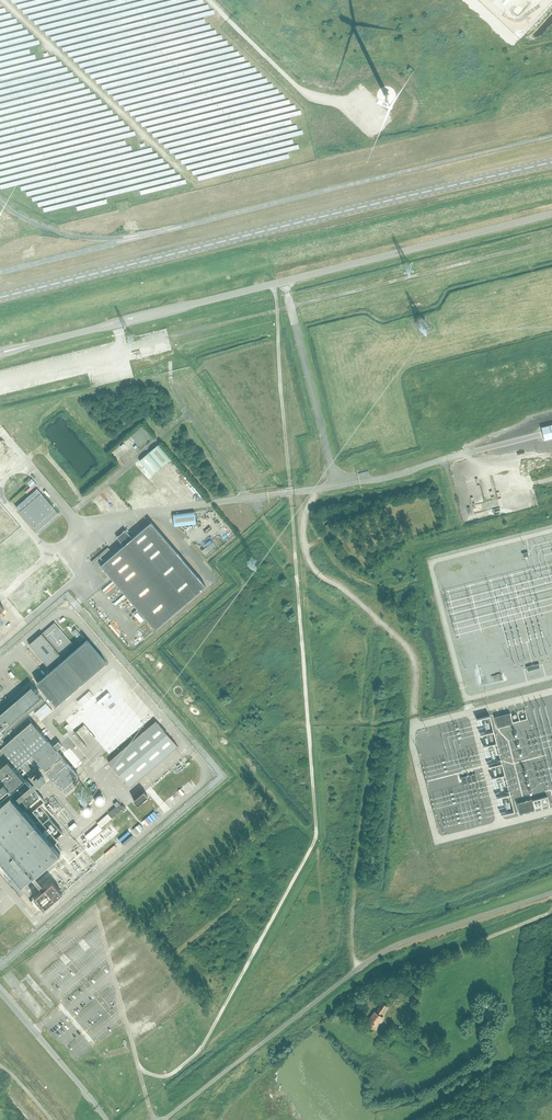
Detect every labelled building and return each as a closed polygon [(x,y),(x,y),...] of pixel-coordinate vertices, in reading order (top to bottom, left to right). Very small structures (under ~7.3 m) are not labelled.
[(505,0),(517,11),(528,0),(506,0),(505,0)] [(541,427),(545,440),(551,438),(551,425),(541,427)] [(126,434),(109,450),(116,459),(125,451),(126,451),(135,443),(126,434)] [(140,461),(152,475),(171,459),(158,445),(140,461)] [(29,484),(34,481),(31,476),(26,479),(29,484)] [(543,486),(526,489),(527,496),(544,493),(543,486)] [(37,531),(58,513),(55,509),(37,489),(16,507),(37,531)] [(93,500),(102,509),(112,500),(103,491),(93,500)] [(173,514),(175,526),(196,523),(195,512),(173,514)] [(229,537),(236,531),(225,518),(218,524),(229,537)] [(330,521),(322,526),(326,532),(333,528),(330,521)] [(206,586),(151,522),(132,538),(125,530),(117,537),(124,545),(114,554),(108,547),(91,561),(95,566),(100,572),(104,569),(113,580),(155,629),(206,586)] [(11,575),(15,571),(12,565),(10,563),(8,558),(12,562),(15,562),(19,560),(21,563),(25,562),(25,557),(23,554),(15,557),(11,553),(8,555),(3,557),(11,550),(10,548),(4,553),(2,553),(0,555),(0,564),(11,575)] [(20,589),(21,591),(12,595),(7,600),(9,605),(10,604),(16,611),(22,608),(25,606),(28,604),(42,592),(46,588),(46,587),(69,566),(68,564),(61,556),(60,557),(52,563),(31,582),(31,583),(20,589)] [(137,609),(133,612),(140,619),(144,616),(137,609)] [(47,665),(60,654),(73,643),(55,622),(29,644),(47,665)] [(72,632),(80,641),(84,638),(76,629),(72,632)] [(87,640),(37,683),(56,705),(106,662),(105,661),(87,640)] [(63,730),(87,710),(107,734),(114,728),(111,725),(107,729),(99,720),(107,713),(96,701),(124,678),(115,667),(53,718),(63,730)] [(18,879),(23,884),(29,878),(33,875),(61,851),(54,844),(58,841),(50,831),(38,817),(33,811),(40,805),(45,801),(28,781),(27,782),(16,769),(20,765),(32,755),(52,778),(62,789),(66,794),(77,785),(73,780),(78,775),(32,722),(13,738),(8,732),(30,713),(33,710),(37,707),(44,701),(41,698),(42,697),(33,687),(19,699),(0,715),(0,736),(6,744),(0,749),(0,857),(18,879)] [(116,699),(111,702),(114,708),(119,705),(116,699)] [(35,714),(41,720),(53,710),(47,704),(46,703),(35,713),(35,714)] [(510,712),(494,716),(497,727),(513,723),(510,712)] [(156,721),(108,762),(130,787),(178,746),(156,721)] [(34,781),(39,787),(43,785),(45,782),(43,780),(44,779),(42,776),(40,777),(39,776),(37,778),(34,781)] [(144,791),(134,800),(138,805),(148,796),(144,791)] [(103,801),(103,799),(103,798),(102,797),(101,796),(99,795),(98,795),(96,796),(95,798),(95,799),(95,801),(96,802),(97,803),(99,804),(101,803),(102,802),(103,801)] [(532,799),(517,803),(520,813),(535,810),(533,800),(532,799)] [(102,827),(112,818),(125,806),(124,804),(122,805),(117,800),(114,804),(116,806),(97,822),(99,823),(86,835),(88,837),(83,841),(86,844),(104,828),(102,827)] [(46,805),(44,807),(50,813),(53,810),(48,804),(46,806),(46,805)] [(90,812),(90,810),(90,809),(89,807),(88,806),(87,806),(85,806),(84,806),(82,807),(81,809),(81,810),(81,812),(82,814),(84,815),(85,815),(87,815),(88,814),(89,814),(90,812)] [(144,816),(148,820),(159,811),(155,806),(144,816)] [(74,819),(68,824),(71,827),(76,822),(74,819)] [(41,892),(45,888),(33,875),(29,878),(41,892)] [(40,913),(62,894),(53,882),(45,888),(41,892),(30,901),(40,913)] [(376,1012),(375,1011),(366,1023),(374,1029),(383,1016),(380,1015),(387,1006),(382,1002),(376,1012)]
